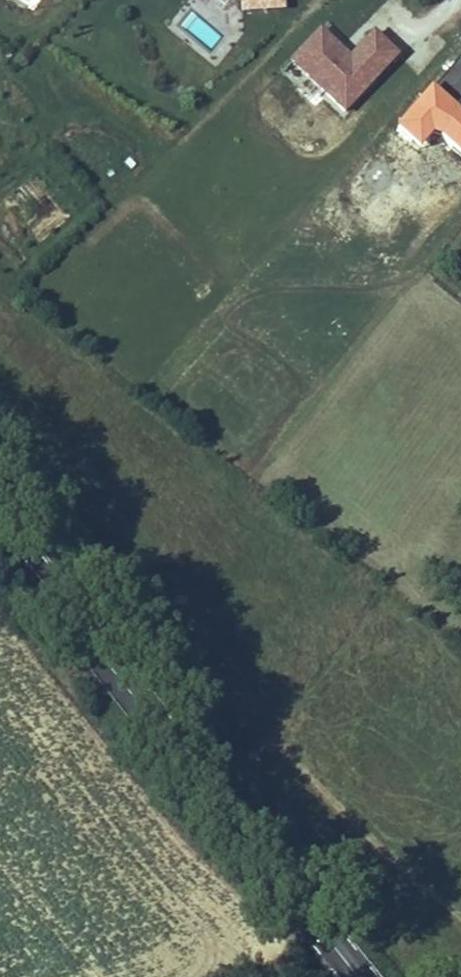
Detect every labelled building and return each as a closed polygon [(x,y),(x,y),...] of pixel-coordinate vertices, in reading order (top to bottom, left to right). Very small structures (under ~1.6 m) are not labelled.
[(240,13),(286,11),(285,0),(240,0),(240,13)] [(374,33),(350,58),(321,30),(289,63),(347,119),(403,61),(374,33)] [(442,89),(460,100),(460,67),(455,64),(442,89)] [(460,158),(460,121),(427,97),(409,122),(460,158)]
